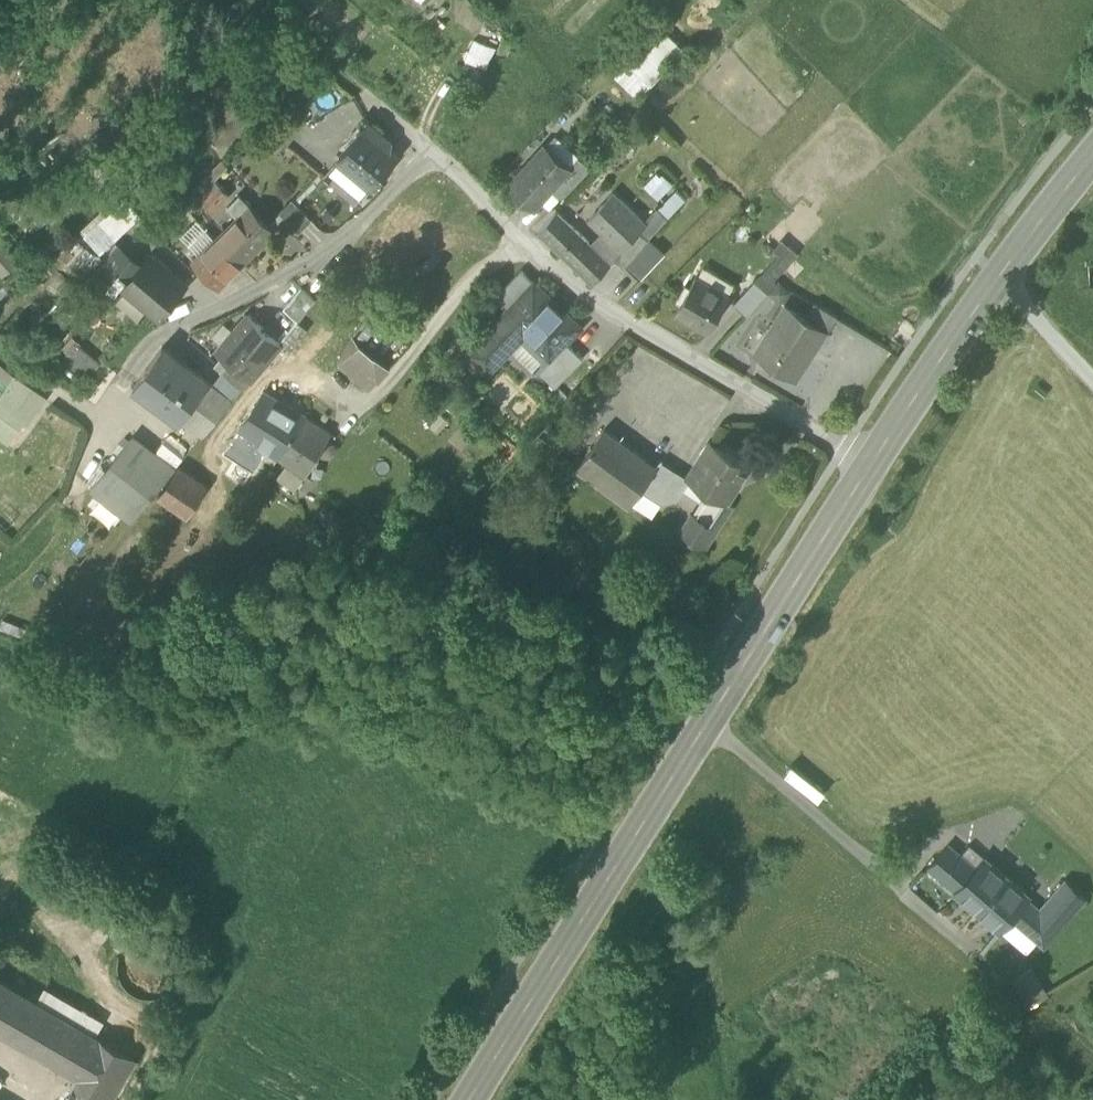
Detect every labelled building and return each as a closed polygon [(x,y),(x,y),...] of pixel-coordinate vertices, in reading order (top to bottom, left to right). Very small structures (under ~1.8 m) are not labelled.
[(465,56),(487,65),(495,47),(473,38),(465,56)] [(641,72),(652,83),(684,50),(673,39),(641,72)] [(277,91),(264,78),(207,134),(218,146),(277,91)] [(266,127),(287,144),(305,122),(285,105),(266,127)] [(344,158),(374,183),(399,154),(366,126),(341,155),(344,158)] [(509,183),(534,205),(552,185),(569,166),(568,165),(544,144),(509,183)] [(552,185),(563,195),(590,166),(578,155),(568,165),(569,166),(552,185)] [(334,170),(364,195),(374,183),(344,158),(334,170)] [(191,190),(212,210),(230,192),(215,178),(228,165),(222,160),(191,190)] [(604,231),(592,243),(610,261),(614,257),(640,228),(645,222),(613,192),(589,217),(604,231)] [(228,205),(238,216),(250,205),(240,194),(228,205)] [(142,214),(124,196),(83,235),(101,253),(142,214)] [(280,211),(298,230),(311,217),(293,198),(280,211)] [(251,204),(250,205),(238,216),(216,238),(241,264),(275,231),(251,204)] [(611,262),(610,261),(592,243),(556,210),(538,229),(593,282),(611,262)] [(200,254),(216,238),(207,227),(189,244),(200,254)] [(624,266),(626,264),(650,238),(640,228),(614,257),(624,266)] [(219,285),(241,264),(216,238),(200,254),(194,259),(219,285)] [(664,252),(650,238),(626,264),(640,278),(664,252)] [(3,276),(20,260),(0,239),(0,272),(3,276)] [(91,279),(114,299),(125,286),(124,285),(142,264),(120,246),(91,279)] [(148,306),(159,315),(186,284),(150,254),(142,264),(124,285),(125,286),(148,306)] [(507,308),(534,280),(522,268),(495,296),(507,308)] [(695,317),(711,326),(728,294),(694,275),(675,309),(693,319),(695,317)] [(524,332),(547,353),(550,356),(566,340),(581,325),(534,280),(507,308),(467,350),(488,370),(512,344),(524,332)] [(733,306),(744,317),(768,291),(757,281),(733,306)] [(125,286),(114,299),(137,319),(148,306),(125,286)] [(283,306),(298,320),(316,298),(302,286),(283,306)] [(800,312),(826,329),(835,315),(809,298),(800,312)] [(753,353),(789,377),(811,344),(814,347),(826,329),(800,312),(786,303),(753,353)] [(352,335),(354,337),(387,367),(409,342),(376,310),(352,335)] [(282,341),(272,333),(259,322),(249,312),(234,330),(222,344),(216,350),(223,355),(250,378),(282,341)] [(222,344),(234,330),(224,321),(212,335),(222,344)] [(524,332),(512,344),(534,366),(535,365),(547,353),(524,332)] [(369,387),(387,367),(354,337),(339,360),(369,387)] [(583,356),(566,340),(550,356),(547,353),(535,365),(556,384),(583,356)] [(102,362),(80,344),(65,362),(87,380),(102,362)] [(132,384),(179,421),(181,419),(210,383),(162,345),(132,384)] [(250,378),(223,355),(216,364),(223,371),(241,386),(243,387),(250,378)] [(15,374),(0,363),(0,379),(7,384),(15,374)] [(223,371),(212,385),(211,386),(229,400),(241,386),(223,371)] [(15,374),(7,384),(0,394),(0,407),(23,424),(25,426),(46,398),(15,374)] [(201,435),(229,400),(211,386),(212,385),(210,383),(181,419),(201,435)] [(270,451),(279,457),(305,416),(265,391),(240,431),(270,451)] [(0,407),(0,438),(8,444),(23,424),(0,407)] [(330,432),(305,416),(279,457),(305,473),(330,432)] [(577,464),(630,502),(642,485),(657,465),(604,426),(577,464)] [(226,451),(256,472),(270,451),(240,431),(226,451)] [(108,472),(149,499),(172,463),(132,436),(108,472)] [(692,478),(708,488),(726,500),(727,499),(749,464),(711,439),(699,457),(703,460),(692,478)] [(689,476),(692,478),(703,460),(699,457),(687,475),(689,476)] [(642,485),(662,498),(676,495),(676,496),(689,476),(687,475),(661,459),(657,465),(642,485)] [(160,497),(190,518),(210,490),(180,469),(160,497)] [(92,496),(131,523),(149,499),(108,472),(92,496)] [(732,502),(727,499),(726,500),(708,488),(682,529),(705,544),(732,502)] [(3,618),(0,627),(0,629),(33,641),(36,630),(3,618)] [(929,863),(955,888),(975,867),(961,853),(949,842),(929,863)] [(975,867),(985,857),(970,843),(961,853),(975,867)] [(955,888),(977,910),(1005,877),(985,857),(975,867),(955,888)] [(1027,895),(1005,877),(977,910),(996,928),(997,927),(1008,916),(1025,898),(1027,895)] [(1038,938),(1044,944),(1084,898),(1065,882),(1040,911),(1025,898),(1008,916),(1018,925),(1021,923),(1038,938)] [(1018,925),(1008,916),(997,927),(1026,952),(1038,938),(1021,923),(1018,925)] [(1027,1007),(1049,994),(1032,965),(1010,978),(1027,1007)] [(134,1058),(0,980),(0,1030),(81,1077),(68,1099),(110,1099),(134,1058)]
